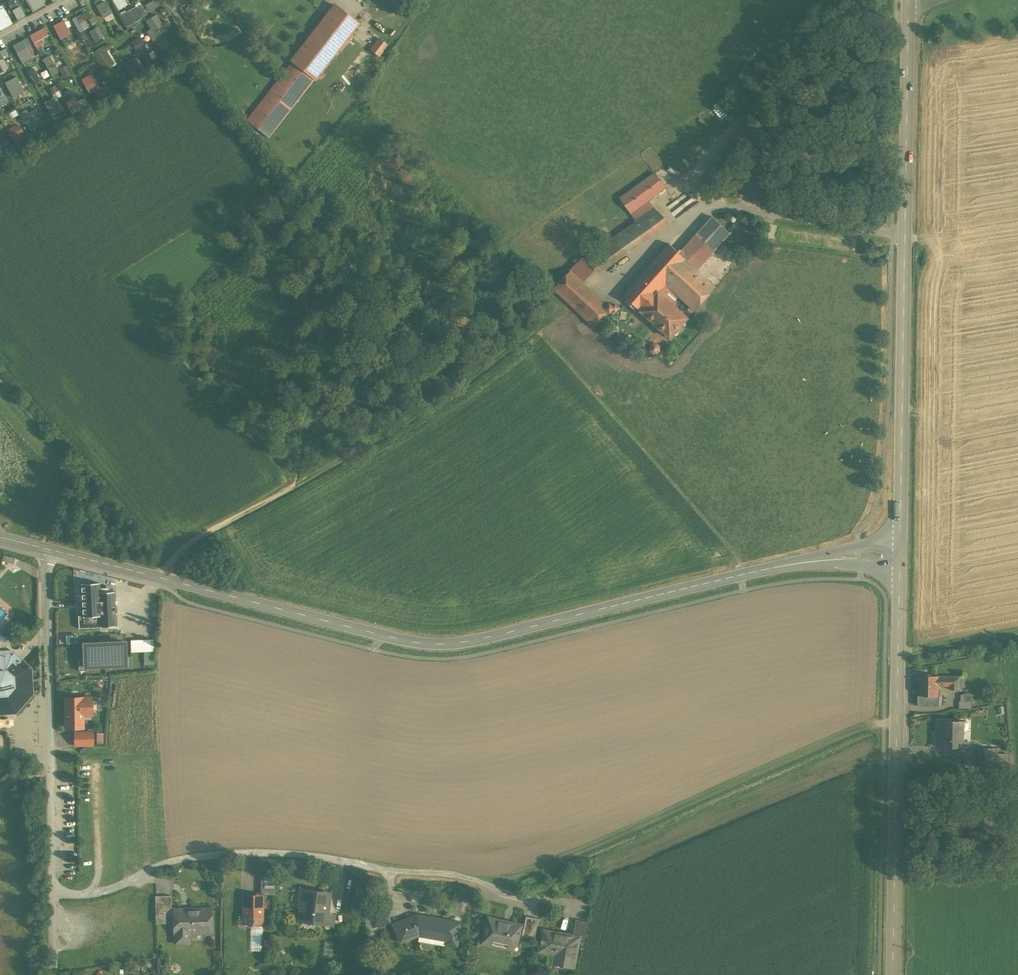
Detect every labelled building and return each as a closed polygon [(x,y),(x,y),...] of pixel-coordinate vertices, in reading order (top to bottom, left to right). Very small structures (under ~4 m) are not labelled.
[(34,9),(46,3),(45,0),(30,0),(34,9)] [(97,4),(104,16),(114,11),(108,0),(104,0),(97,4)] [(119,9),(129,3),(127,0),(115,0),(119,9)] [(121,13),(127,25),(149,15),(143,3),(121,13)] [(14,8),(19,18),(27,14),(22,4),(14,8)] [(334,4),(291,60),(292,61),(314,78),(315,79),(358,23),(334,4)] [(0,28),(12,22),(3,5),(0,6),(0,27),(0,28)] [(80,31),(90,25),(86,18),(93,15),(89,8),(73,18),(80,31)] [(174,30),(169,19),(163,22),(158,13),(147,19),(152,28),(148,30),(154,41),(174,30)] [(87,19),(91,25),(97,21),(94,15),(87,19)] [(65,18),(54,24),(62,38),(72,33),(65,18)] [(100,25),(90,30),(95,41),(106,36),(100,25)] [(47,51),(41,38),(50,34),(47,26),(32,33),(42,54),(47,51)] [(383,37),(391,40),(396,30),(387,27),(383,37)] [(139,56),(151,51),(144,35),(133,40),(139,56)] [(14,43),(24,63),(37,56),(27,36),(14,43)] [(76,55),(87,48),(81,37),(69,44),(76,55)] [(379,39),(370,49),(379,55),(387,45),(379,39)] [(110,41),(93,51),(104,70),(118,61),(110,48),(113,46),(110,41)] [(9,52),(7,47),(0,50),(0,66),(7,62),(4,54),(9,52)] [(54,74),(61,70),(51,53),(44,57),(54,74)] [(131,74),(143,67),(137,55),(124,62),(131,74)] [(292,61),(247,120),(247,121),(268,137),(314,78),(292,61)] [(11,68),(9,64),(0,68),(0,72),(5,80),(18,72),(15,66),(11,68)] [(65,77),(73,73),(68,64),(61,68),(65,77)] [(30,69),(35,83),(42,80),(36,66),(30,69)] [(88,93),(98,90),(99,92),(102,92),(97,72),(84,75),(88,93)] [(118,76),(108,81),(113,89),(123,84),(118,76)] [(65,93),(60,82),(51,86),(56,97),(65,93)] [(64,91),(72,112),(90,105),(86,96),(78,99),(74,88),(64,91)] [(29,101),(32,107),(39,104),(33,92),(27,95),(25,90),(13,97),(18,107),(29,101)] [(8,99),(4,92),(0,95),(0,104),(8,99)] [(55,95),(46,100),(52,114),(62,109),(55,95)] [(0,109),(0,110),(3,117),(9,114),(5,106),(0,109)] [(42,118),(36,108),(24,115),(30,125),(42,118)] [(29,142),(20,122),(9,127),(19,147),(29,142)] [(589,255),(601,270),(667,222),(651,200),(668,188),(656,171),(619,197),(636,221),(589,255)] [(713,213),(696,231),(714,247),(731,229),(713,213)] [(658,291),(671,303),(679,295),(695,310),(716,287),(686,260),(687,259),(669,244),(623,294),(641,311),(658,291)] [(615,303),(574,266),(556,286),(597,323),(615,303)] [(688,318),(671,303),(658,291),(641,311),(670,337),(688,318)] [(15,558),(3,555),(2,561),(13,563),(15,558)] [(99,583),(81,584),(83,615),(79,616),(79,627),(101,626),(115,626),(114,592),(99,592),(99,583)] [(155,637),(132,637),(132,650),(145,650),(145,662),(156,661),(155,637)] [(125,641),(109,642),(109,641),(99,642),(99,643),(83,643),(84,666),(126,664),(125,641)] [(12,650),(7,651),(0,651),(0,714),(6,714),(16,713),(33,693),(31,667),(12,650)] [(937,676),(920,675),(920,695),(918,695),(918,705),(939,706),(939,695),(937,695),(937,686),(950,686),(950,676),(938,676),(937,676)] [(960,677),(950,676),(950,686),(950,689),(959,689),(960,677)] [(91,698),(66,698),(66,727),(82,727),(82,713),(82,711),(91,711),(91,698)] [(962,721),(938,720),(938,731),(939,731),(938,746),(968,747),(968,741),(961,741),(962,721)] [(92,732),(75,732),(75,745),(93,745),(92,732)] [(997,748),(982,748),(982,768),(1007,768),(1007,753),(997,753),(997,748)] [(275,878),(264,878),(263,894),(274,894),(275,878)] [(328,894),(300,890),(298,902),(302,903),(300,918),(324,922),(328,894)] [(171,895),(155,895),(155,916),(171,915),(171,895)] [(261,897),(244,896),(244,921),(261,921),(261,897)] [(368,905),(371,924),(385,922),(382,903),(368,905)] [(210,909),(174,909),(174,931),(175,931),(176,941),(188,941),(188,931),(210,931),(210,909)] [(459,922),(416,915),(393,923),(400,941),(418,934),(447,939),(446,942),(455,944),(459,922)] [(539,918),(527,916),(524,930),(536,933),(539,918)] [(522,925),(487,917),(482,937),(508,943),(507,947),(517,949),(522,925)] [(589,921),(576,919),(573,933),(574,933),(573,936),(580,937),(579,941),(585,942),(589,921)] [(573,936),(544,930),(540,950),(557,954),(557,952),(564,954),(563,961),(574,964),(579,941),(580,937),(573,936)]
